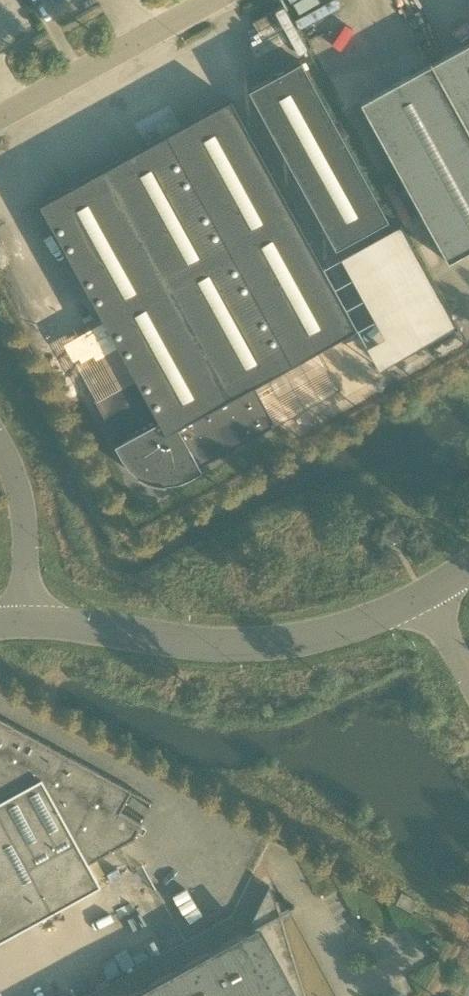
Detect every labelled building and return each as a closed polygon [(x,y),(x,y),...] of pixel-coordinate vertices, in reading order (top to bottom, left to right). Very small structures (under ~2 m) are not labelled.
[(430,63),(468,133),(468,42),(430,63)] [(300,61),(248,89),(335,248),(387,219),(300,61)] [(430,63),(360,102),(447,262),(468,250),(468,133),(430,63)] [(39,204),(135,379),(96,400),(94,397),(93,397),(125,456),(132,465),(141,472),(152,477),(163,479),(175,478),(186,474),(279,423),(278,422),(274,424),(253,384),(355,328),(230,99),(39,204)] [(391,541),(395,549),(399,547),(405,544),(400,535),(391,541)] [(100,885),(88,863),(133,838),(141,824),(120,811),(131,790),(0,719),(0,940),(100,885)] [(270,886),(269,886),(246,931),(127,995),(304,995),(270,886)] [(416,901),(402,893),(396,903),(410,911),(416,901)]
